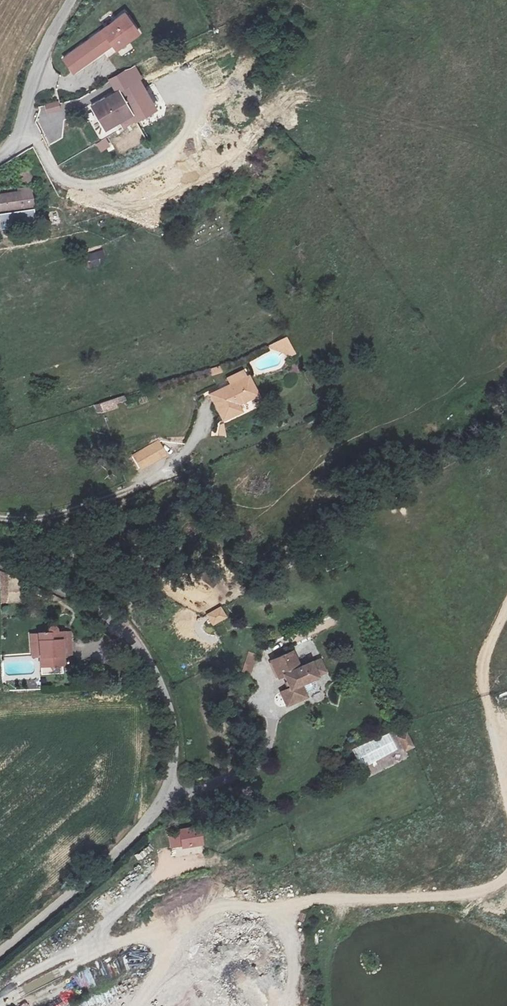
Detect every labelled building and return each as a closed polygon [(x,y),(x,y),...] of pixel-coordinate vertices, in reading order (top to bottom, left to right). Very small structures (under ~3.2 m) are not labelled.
[(95,35),(102,46),(103,48),(113,42),(118,48),(139,32),(127,14),(95,35)] [(102,46),(95,35),(87,40),(94,51),(102,46)] [(91,59),(83,45),(61,59),(69,73),(91,59)] [(101,137),(132,121),(126,109),(140,103),(132,85),(87,107),(101,137)] [(47,114),(62,110),(59,101),(44,105),(47,114)] [(146,115),(140,103),(126,109),(132,121),(146,115)] [(21,183),(30,182),(30,169),(21,170),(21,183)] [(22,206),(22,209),(0,213),(0,227),(32,221),(30,208),(32,208),(28,186),(18,188),(19,190),(0,194),(0,210),(22,206)] [(49,213),(51,223),(59,221),(57,211),(49,213)] [(87,254),(90,266),(106,261),(103,249),(87,254)] [(283,361),(296,354),(286,337),(274,344),(283,361)] [(228,386),(209,394),(218,414),(254,399),(243,373),(226,380),(228,386)] [(97,414),(127,405),(124,396),(94,406),(97,414)] [(216,424),(218,437),(225,436),(223,423),(216,424)] [(65,638),(38,639),(39,661),(57,661),(57,647),(66,647),(65,638)] [(251,676),(257,655),(248,653),(242,673),(251,676)] [(290,653),(269,662),(275,676),(281,674),(286,687),(277,690),(282,704),(303,695),(298,682),(313,676),(312,675),(321,671),(316,659),(308,663),(307,662),(295,667),(290,653)] [(408,732),(394,737),(401,753),(414,747),(408,732)] [(353,750),(361,769),(372,764),(364,745),(353,750)] [(171,851),(204,847),(201,828),(168,832),(171,851)] [(113,978),(121,975),(116,960),(108,963),(113,978)] [(23,988),(27,994),(46,982),(43,976),(23,988)] [(66,1003),(76,996),(70,989),(61,996),(66,1003)]
